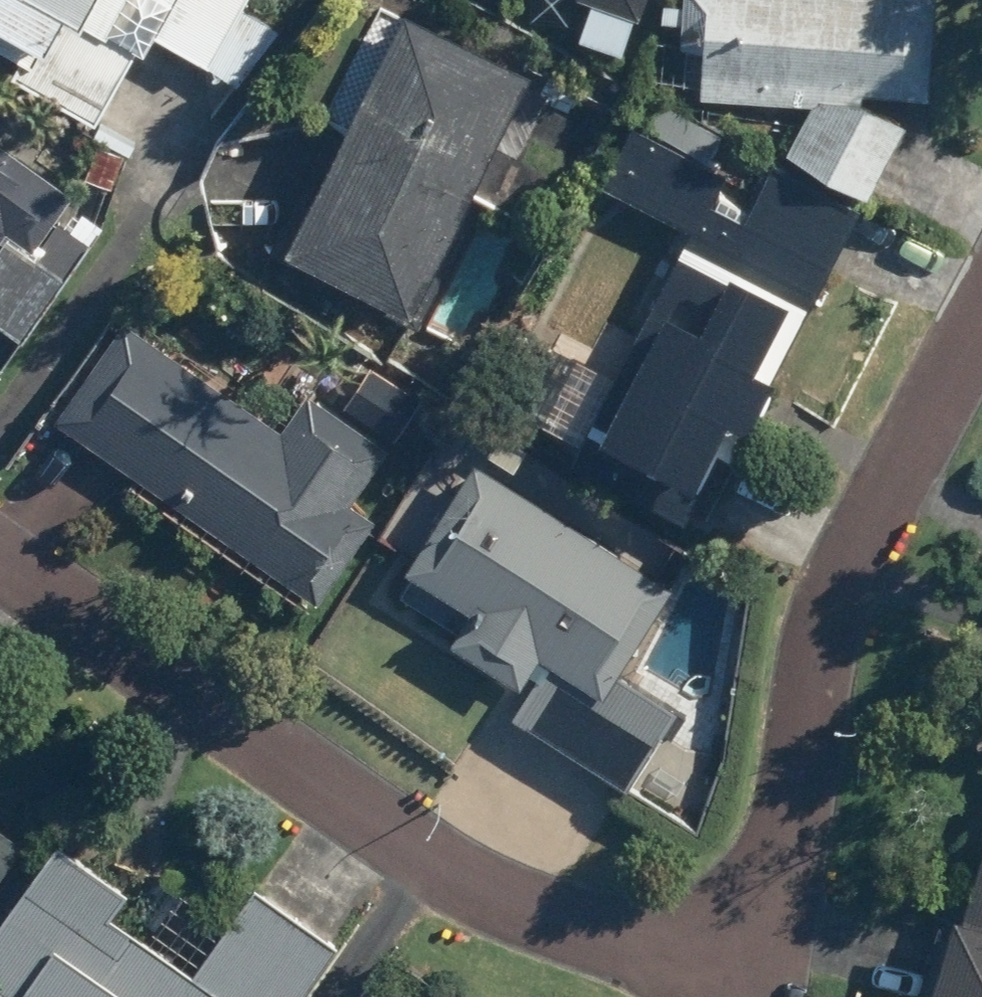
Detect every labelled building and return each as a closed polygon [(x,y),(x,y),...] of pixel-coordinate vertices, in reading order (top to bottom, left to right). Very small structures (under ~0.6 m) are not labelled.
[(30,53),(19,74),(105,119),(153,30),(220,66),(255,0),(0,0),(0,37),(30,53)] [(383,0),(378,0),(324,112),(341,121),(277,252),(414,319),(534,74),(383,0)] [(577,30),(629,47),(645,0),(587,0),(577,30)] [(668,19),(687,20),(686,47),(708,48),(706,93),(816,97),(792,147),(878,187),(913,114),(869,93),(869,88),(938,90),(941,0),(668,0),(668,19)] [(608,182),(693,223),(580,453),(694,509),(739,416),(757,424),(784,368),(770,361),(799,301),(815,309),(865,205),(778,163),(756,209),(721,193),(732,170),(712,161),(727,131),(676,106),(664,132),(638,119),(608,182)] [(29,333),(107,215),(0,144),(0,313),(29,333)] [(282,429),(128,320),(59,418),(321,603),(383,515),(357,497),(392,447),(310,389),(282,429)] [(679,586),(466,453),(401,557),(480,606),(461,637),(538,685),(519,716),(633,788),(683,708),(625,671),(679,586)] [(29,840),(0,820),(0,882),(29,840)] [(60,837),(0,923),(0,985),(17,996),(29,996),(33,992),(40,996),(308,996),(346,942),(262,883),(228,931),(181,898),(154,937),(116,911),(132,888),(60,837)] [(973,905),(962,902),(955,928),(943,925),(924,996),(981,996),(981,872),(973,905)]
